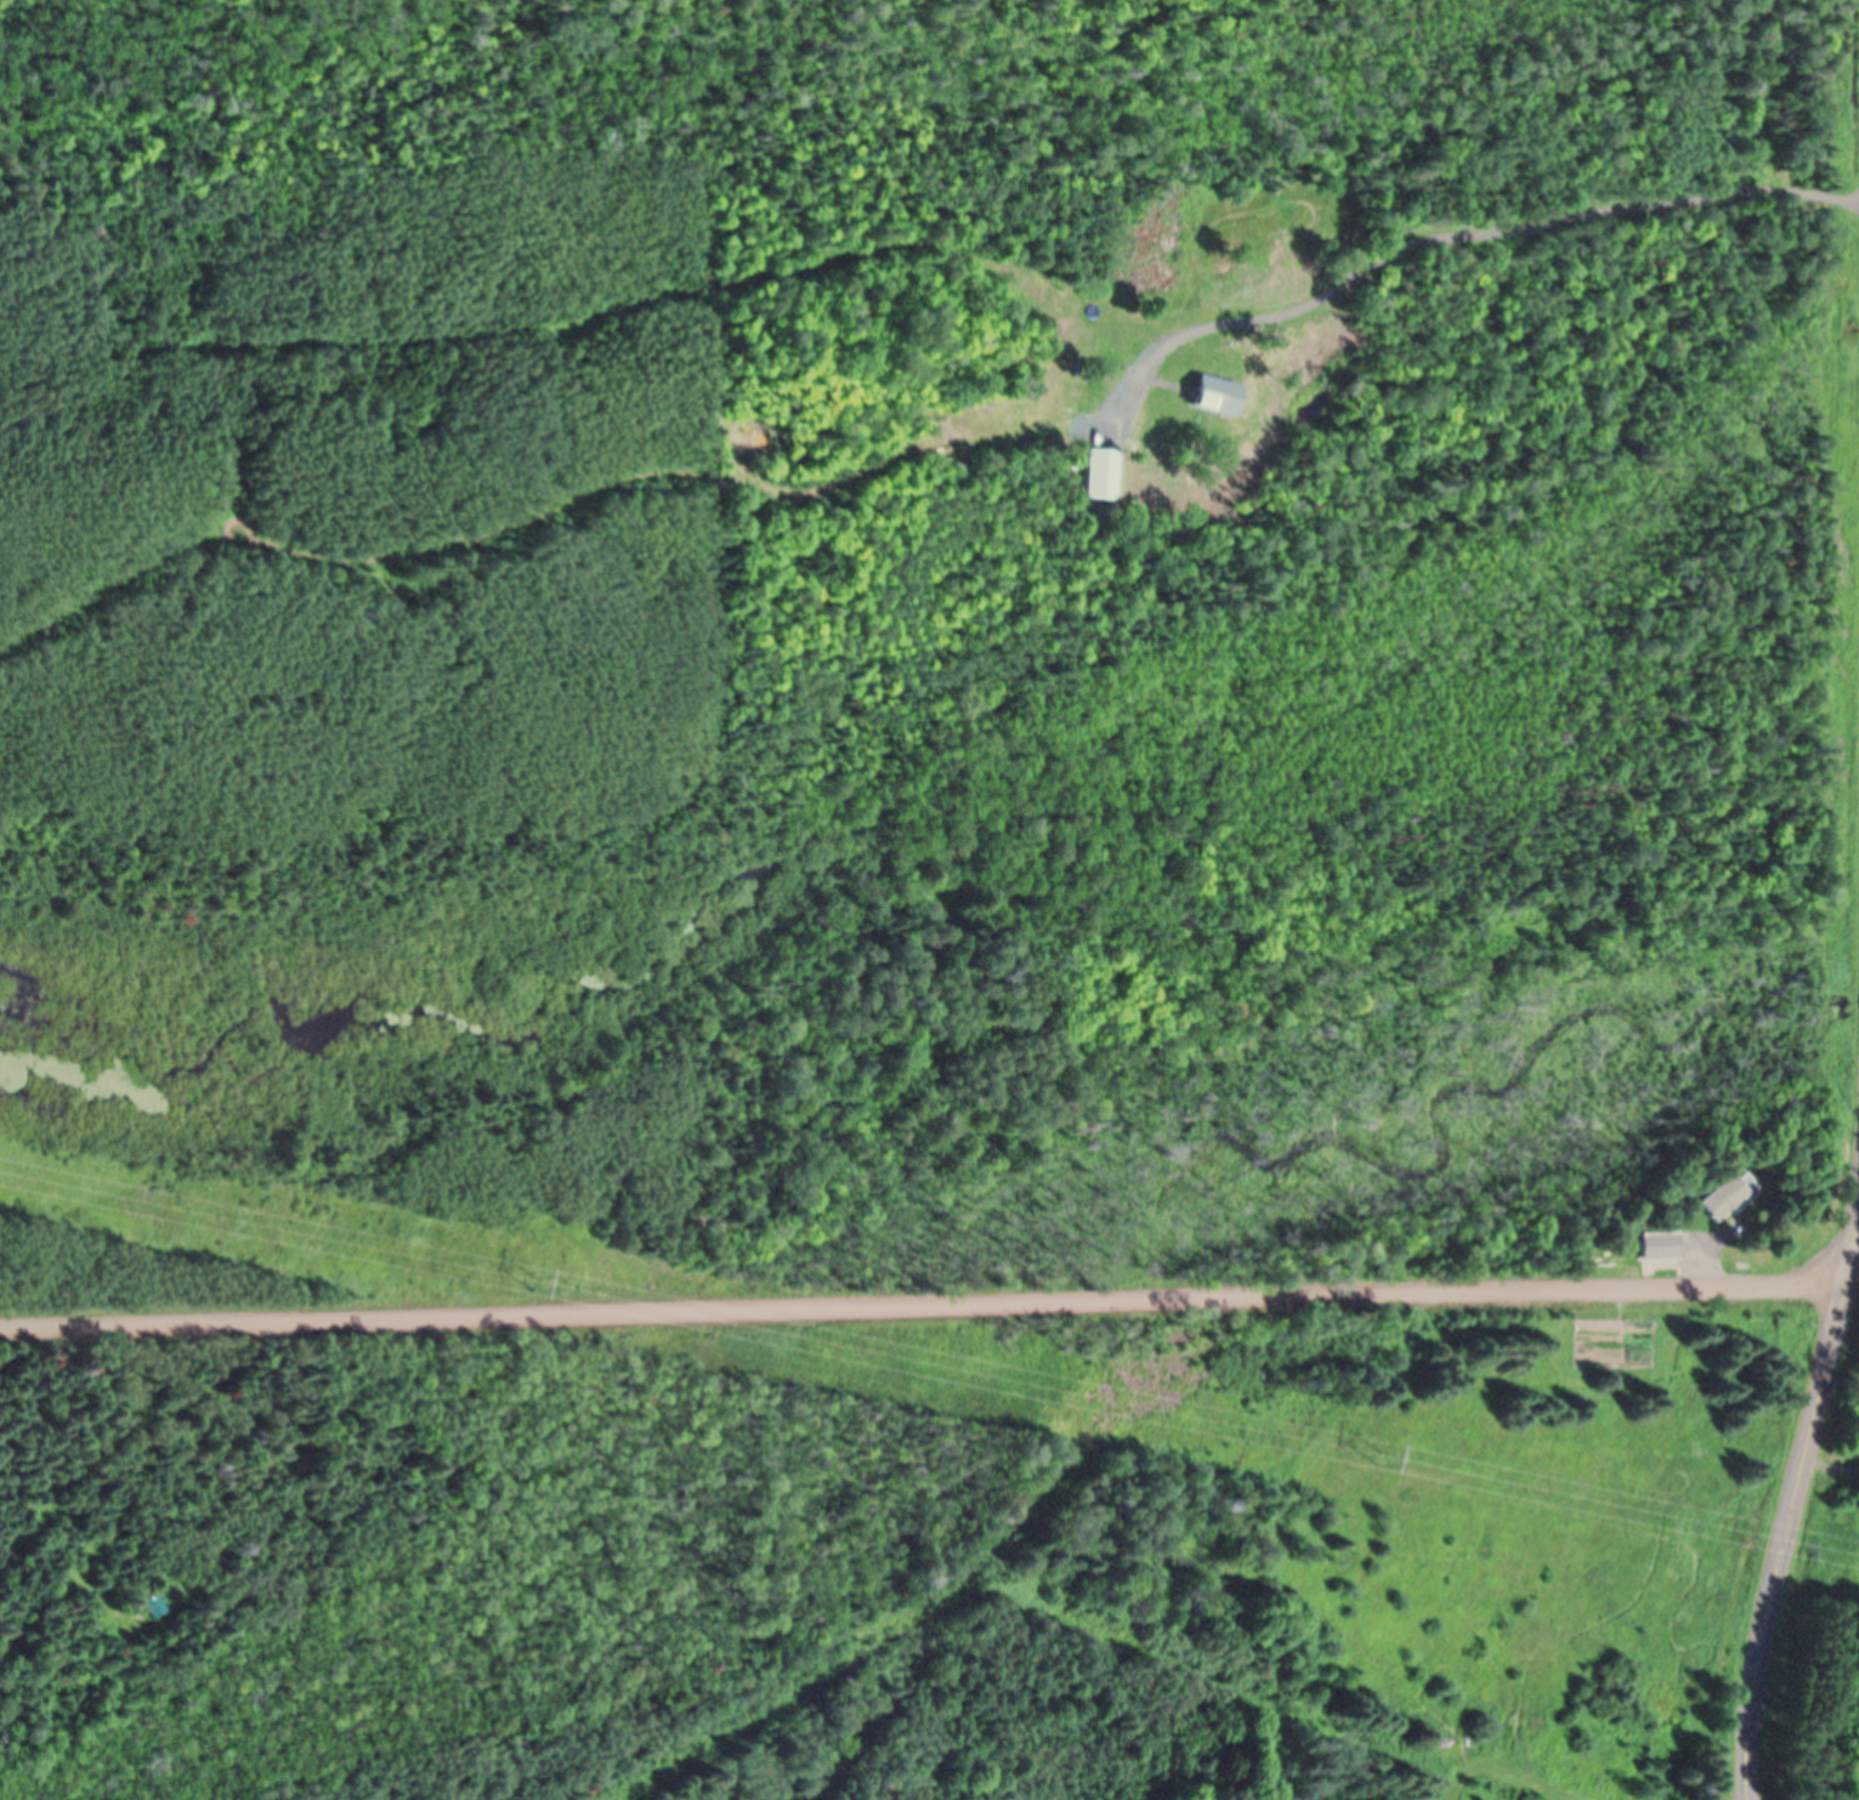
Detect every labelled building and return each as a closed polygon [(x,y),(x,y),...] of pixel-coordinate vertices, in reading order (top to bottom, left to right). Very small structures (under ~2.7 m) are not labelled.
[(1748,1180),(1742,1184),(1737,1176),(1701,1202),(1718,1225),(1759,1194),(1748,1180)] [(1682,1262),(1682,1237),(1645,1237),(1645,1262),(1682,1262)]
